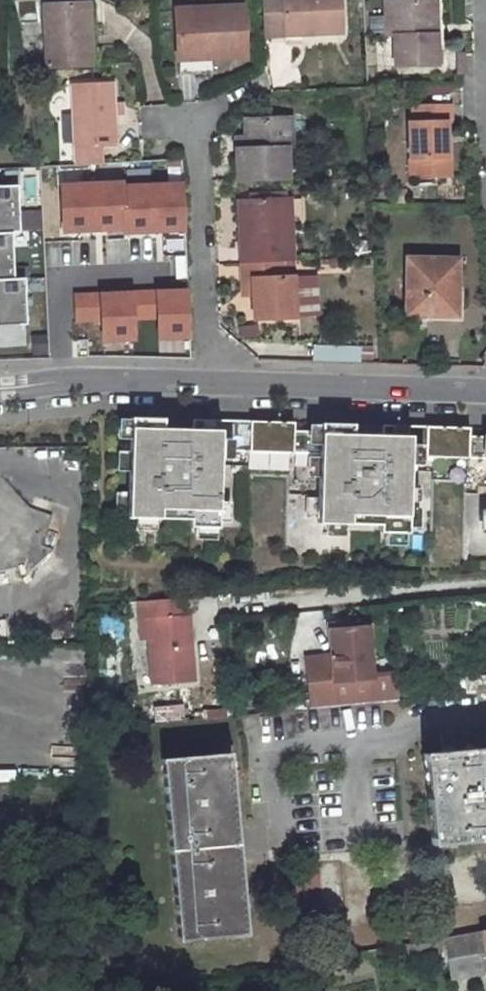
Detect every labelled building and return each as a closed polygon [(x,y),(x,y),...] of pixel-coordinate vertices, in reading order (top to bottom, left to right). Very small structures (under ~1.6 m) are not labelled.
[(280,1),(282,41),(313,39),(313,45),(343,44),(340,0),(292,0),(280,1)] [(439,38),(437,2),(429,3),(430,39),(439,38)] [(387,4),(388,41),(396,41),(397,70),(440,69),(439,38),(430,39),(429,3),(387,4)] [(84,4),(39,4),(42,66),(80,64),(79,27),(84,27),(84,4)] [(241,12),(174,17),(178,67),(209,64),(244,62),(241,12)] [(84,27),(79,27),(80,64),(92,64),(90,27),(84,27)] [(209,64),(178,67),(179,83),(210,81),(209,64)] [(101,83),(58,84),(62,165),(90,164),(89,143),(104,143),(101,83)] [(411,126),(412,180),(446,179),(447,126),(452,125),(452,111),(414,110),(414,126),(411,126)] [(292,120),(245,121),(246,150),(246,163),(237,163),(238,182),(288,180),(287,150),(293,150),(292,120)] [(246,150),(237,151),(237,163),(246,163),(246,150)] [(0,185),(0,232),(10,232),(17,231),(15,184),(0,185)] [(289,199),(246,200),(247,245),(239,245),(239,262),(280,261),(291,260),(289,199)] [(246,200),(237,201),(239,245),(247,245),(246,200)] [(135,225),(65,229),(67,270),(137,267),(135,225)] [(0,232),(0,279),(12,278),(10,232),(0,232)] [(417,260),(415,313),(464,315),(466,261),(417,260)] [(280,261),(239,262),(240,278),(250,278),(251,295),(252,318),(291,317),(289,277),(280,277),(280,261)] [(0,279),(0,331),(16,331),(16,324),(24,324),(22,277),(12,278),(0,279)] [(250,278),(240,278),(240,294),(251,295),(250,278)] [(197,341),(195,290),(73,294),(74,325),(102,324),(103,345),(143,344),(142,322),(156,322),(157,343),(197,341)] [(314,360),(361,361),(361,346),(314,345),(314,360)] [(129,420),(126,519),(188,521),(188,528),(216,529),(218,453),(318,456),(316,525),(378,527),(377,534),(406,535),(408,459),(485,461),(485,440),(468,439),(468,430),(381,428),(381,438),(351,436),(351,427),(319,425),(319,434),(302,433),(302,425),(191,422),(191,432),(161,431),(162,421),(129,420)] [(1,578),(53,535),(1,472),(0,473),(0,576),(1,578)] [(189,616),(146,619),(148,683),(190,679),(189,616)] [(348,622),(328,623),(329,631),(349,629),(348,622)] [(349,629),(329,631),(334,682),(372,678),(367,627),(349,629)] [(185,703),(144,705),(145,722),(187,719),(185,703)] [(61,761),(87,761),(87,750),(61,749),(61,761)] [(235,752),(165,757),(180,939),(252,931),(235,752)] [(421,757),(430,847),(485,842),(485,752),(421,757)]
